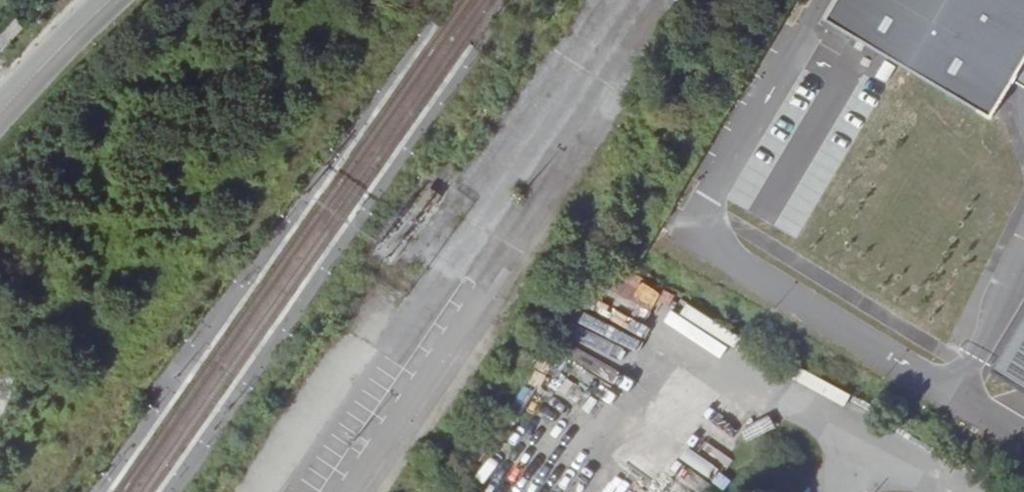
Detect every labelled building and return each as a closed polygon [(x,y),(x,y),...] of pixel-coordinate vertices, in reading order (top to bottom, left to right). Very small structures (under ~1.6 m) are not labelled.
[(881,53),(990,118),(1023,62),(1023,0),(913,0),(881,53)] [(31,15),(21,3),(1,20),(3,22),(0,25),(0,36),(3,40),(5,38),(31,15)]
